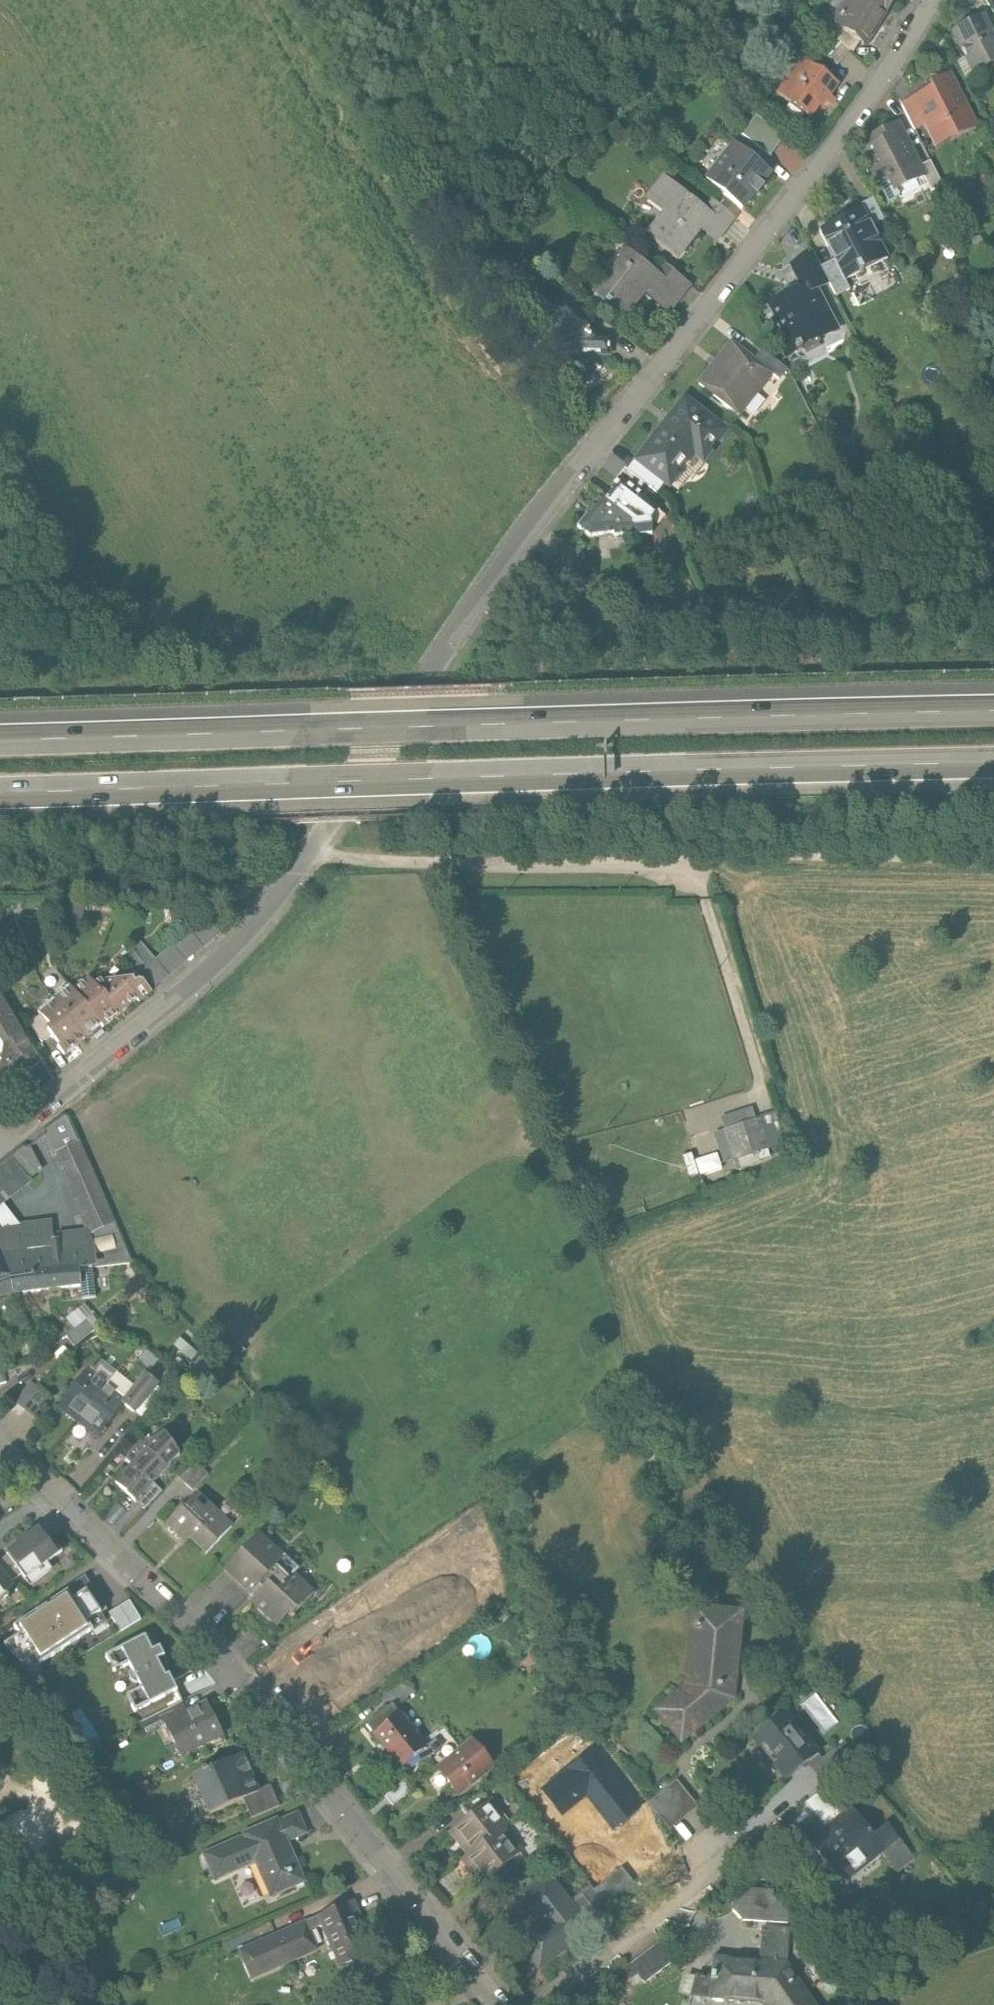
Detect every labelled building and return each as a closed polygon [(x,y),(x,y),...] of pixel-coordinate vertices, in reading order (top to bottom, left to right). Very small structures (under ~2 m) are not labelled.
[(862,0),(846,0),(832,22),(865,43),(884,13),(862,0)] [(884,13),(892,0),(862,0),(884,13)] [(955,35),(965,54),(967,52),(971,60),(968,62),(977,78),(993,69),(993,29),(988,17),(955,35)] [(838,66),(850,51),(827,31),(814,45),(838,66)] [(822,105),(837,84),(798,56),(772,92),(809,118),(820,103),(822,105)] [(937,96),(907,111),(920,137),(931,132),(942,153),(983,133),(957,78),(934,90),(937,96)] [(742,135),(770,157),(785,137),(756,116),(742,135)] [(881,191),(884,189),(894,209),(904,204),(900,194),(928,181),(930,179),(925,170),(904,126),(860,148),(881,191)] [(771,173),(731,142),(703,178),(743,209),(771,173)] [(684,152),(671,152),(670,160),(684,161),(684,152)] [(935,165),(925,170),(930,179),(928,181),(935,196),(947,190),(935,165)] [(704,209),(661,177),(645,198),(663,213),(647,234),(677,258),(699,229),(717,243),(736,218),(711,199),(704,209)] [(866,210),(867,213),(876,232),(888,226),(877,204),(866,210)] [(825,233),(840,264),(850,284),(892,264),(876,232),(867,213),(825,233)] [(656,275),(627,252),(592,295),(605,305),(608,302),(625,316),(642,294),(668,314),(691,286),(664,265),(656,275)] [(791,272),(802,294),(810,291),(813,298),(823,293),(833,288),(825,272),(818,259),(791,272)] [(840,264),(825,272),(833,288),(839,301),(854,294),(850,284),(840,264)] [(802,294),(772,309),(785,336),(779,339),(789,360),(843,334),(823,293),(813,298),(810,291),(802,294)] [(608,340),(596,339),(584,330),(590,324),(563,302),(535,338),(573,368),(583,356),(608,356),(608,340)] [(759,364),(734,345),(701,387),(744,421),(777,379),(759,364)] [(766,355),(759,364),(777,379),(781,382),(788,373),(766,355)] [(722,433),(684,403),(640,460),(658,474),(669,483),(694,452),(702,459),(722,433)] [(658,474),(640,460),(637,458),(627,470),(645,484),(648,487),(658,474)] [(637,494),(645,484),(627,470),(625,469),(617,479),(619,480),(619,479),(637,494)] [(619,479),(619,480),(604,498),(632,517),(633,535),(652,533),(648,520),(657,509),(637,494),(619,479)] [(632,517),(604,498),(580,529),(589,536),(614,533),(613,536),(633,535),(632,517)] [(220,934),(207,917),(156,960),(140,942),(122,958),(143,982),(151,992),(220,934)] [(103,1028),(120,1013),(102,992),(100,993),(94,986),(95,985),(91,980),(79,981),(71,988),(101,1024),(100,1024),(103,1028)] [(101,981),(95,985),(94,986),(100,993),(102,992),(120,1013),(136,999),(138,1002),(151,992),(143,982),(138,981),(134,980),(101,981)] [(69,985),(52,998),(67,1016),(66,1017),(84,1038),(100,1024),(101,1024),(71,988),(69,985)] [(63,1055),(84,1038),(66,1017),(67,1016),(52,998),(38,1011),(51,1028),(48,1031),(61,1047),(58,1049),(63,1055)] [(0,999),(0,1094),(38,1063),(0,999)] [(7,1278),(10,1277),(91,1268),(133,1263),(70,1117),(68,1113),(67,1111),(61,1109),(41,1126),(85,1231),(51,1234),(48,1221),(16,1225),(0,1204),(0,1262),(2,1265),(7,1278)] [(719,1119),(732,1161),(785,1145),(775,1112),(753,1118),(751,1109),(719,1119)] [(40,1169),(28,1143),(22,1142),(0,1160),(0,1202),(40,1169)] [(14,1293),(29,1294),(53,1291),(79,1288),(80,1300),(95,1299),(91,1268),(10,1277),(7,1278),(0,1278),(0,1298),(14,1293)] [(82,1306),(64,1320),(73,1332),(88,1320),(91,1317),(82,1306)] [(89,1322),(88,1320),(73,1332),(66,1337),(74,1348),(96,1331),(89,1322)] [(97,1358),(58,1408),(77,1423),(117,1374),(97,1358)] [(127,1362),(117,1374),(126,1382),(136,1369),(127,1362)] [(126,1382),(117,1374),(77,1423),(96,1439),(124,1405),(136,1390),(126,1382)] [(146,1377),(136,1390),(124,1405),(134,1413),(153,1389),(156,1385),(146,1377)] [(49,1398),(30,1383),(15,1402),(33,1417),(49,1398)] [(162,1396),(153,1389),(134,1413),(144,1420),(162,1396)] [(125,1471),(114,1483),(134,1502),(135,1501),(152,1482),(166,1468),(167,1468),(179,1456),(165,1435),(144,1449),(148,1453),(131,1471),(129,1470),(125,1471)] [(191,1460),(176,1476),(192,1491),(207,1474),(191,1460)] [(162,1491),(152,1482),(135,1501),(144,1510),(162,1491)] [(196,1495),(167,1525),(180,1538),(184,1533),(206,1554),(231,1528),(196,1495)] [(38,1529),(7,1554),(22,1573),(30,1584),(51,1569),(46,1563),(62,1551),(50,1540),(48,1542),(38,1529)] [(227,1569),(253,1593),(266,1579),(274,1588),(288,1573),(295,1566),(261,1534),(227,1569)] [(0,1560),(0,1565),(12,1581),(22,1573),(7,1554),(0,1560)] [(5,1591),(15,1584),(12,1581),(0,1565),(0,1584),(5,1591)] [(266,1579),(253,1593),(246,1600),(277,1629),(310,1594),(288,1573),(274,1588),(266,1579)] [(67,1592),(14,1626),(19,1635),(4,1645),(22,1664),(29,1671),(39,1665),(92,1630),(94,1631),(106,1623),(100,1614),(106,1609),(85,1576),(65,1589),(67,1592)] [(9,1596),(5,1591),(0,1584),(0,1603),(9,1596)] [(129,1600),(109,1613),(120,1632),(141,1619),(129,1600)] [(691,1685),(657,1713),(681,1742),(732,1701),(741,1616),(698,1611),(691,1685)] [(123,1667),(129,1664),(132,1670),(131,1671),(130,1672),(129,1673),(129,1674),(129,1676),(129,1677),(130,1678),(130,1680),(131,1681),(132,1682),(133,1683),(135,1683),(136,1683),(137,1683),(138,1683),(141,1688),(126,1696),(135,1712),(177,1690),(165,1666),(164,1666),(160,1658),(164,1656),(159,1647),(156,1649),(148,1634),(106,1656),(109,1663),(123,1667)] [(165,1724),(187,1713),(181,1702),(142,1722),(147,1732),(165,1724)] [(187,1713),(165,1724),(180,1755),(221,1734),(206,1704),(187,1713)] [(366,1725),(374,1735),(400,1715),(392,1704),(366,1725)] [(818,1754),(786,1714),(755,1739),(788,1779),(807,1764),(818,1754)] [(400,1715),(374,1735),(400,1768),(427,1747),(400,1715)] [(473,1743),(439,1769),(458,1793),(492,1766),(473,1743)] [(823,1759),(818,1754),(807,1764),(826,1787),(832,1782),(851,1767),(836,1749),(823,1759)] [(243,1754),(194,1775),(211,1813),(243,1800),(259,1792),(258,1790),(243,1754)] [(568,1773),(547,1791),(562,1810),(584,1793),(613,1830),(637,1812),(590,1754),(567,1772),(568,1773)] [(413,1789),(405,1780),(385,1796),(393,1805),(413,1789)] [(826,1787),(806,1803),(828,1830),(845,1816),(826,1793),(835,1787),(832,1782),(826,1787)] [(675,1784),(650,1804),(667,1825),(692,1804),(675,1784)] [(259,1792),(243,1800),(252,1818),(279,1806),(269,1785),(258,1790),(259,1792)] [(459,1807),(468,1817),(489,1801),(481,1791),(459,1807)] [(468,1817),(452,1829),(470,1853),(463,1858),(465,1859),(500,1832),(505,1828),(496,1815),(498,1813),(489,1801),(468,1817)] [(853,1809),(845,1816),(828,1830),(820,1835),(824,1840),(815,1847),(839,1877),(848,1869),(853,1874),(878,1853),(884,1849),(875,1837),(853,1809)] [(224,1845),(204,1853),(215,1880),(255,1862),(275,1907),(308,1893),(286,1842),(306,1834),(297,1813),(256,1831),(255,1829),(223,1843),(224,1845)] [(885,1828),(875,1837),(884,1849),(878,1853),(891,1870),(908,1855),(885,1828)] [(500,1832),(465,1859),(483,1883),(510,1861),(520,1854),(511,1842),(509,1844),(500,1832)] [(519,1872),(510,1861),(483,1883),(491,1893),(519,1872)] [(582,1896),(570,1904),(588,1927),(616,1905),(618,1907),(639,1890),(621,1868),(594,1890),(591,1887),(581,1894),(582,1896)] [(545,1928),(522,1946),(539,1968),(554,1957),(578,1938),(589,1929),(588,1927),(570,1904),(548,1876),(521,1897),(545,1928)] [(744,1921),(788,1923),(789,1907),(784,1907),(772,1895),(773,1892),(749,1891),(749,1894),(733,1909),(744,1921)] [(353,1900),(247,1947),(259,1975),(281,1965),(280,1963),(316,1947),(309,1931),(322,1925),(340,1965),(370,1952),(355,1916),(359,1915),(353,1900)] [(789,1930),(763,1929),(761,1963),(787,1965),(789,1930)] [(672,1962),(658,1943),(630,1965),(644,1983),(672,1962)] [(715,1960),(713,1973),(711,1973),(710,1978),(709,1998),(764,2002),(766,2004),(814,2004),(787,1965),(761,1963),(715,1960)] [(691,1996),(709,1998),(710,1978),(696,1977),(691,1996)]
